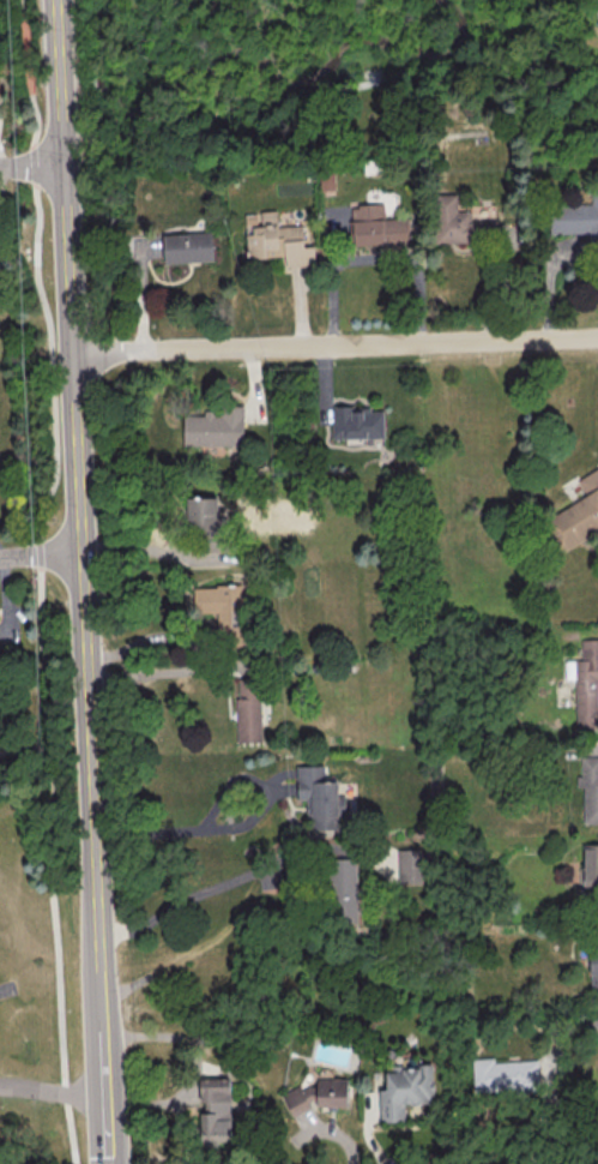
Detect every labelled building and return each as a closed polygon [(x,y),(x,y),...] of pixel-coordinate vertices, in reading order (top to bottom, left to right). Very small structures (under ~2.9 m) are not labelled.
[(336,190),(335,172),(321,173),(321,190),(336,190)] [(472,242),(471,211),(458,211),(458,194),(436,195),(437,243),(472,242)] [(592,194),(592,205),(550,205),(551,234),(597,233),(597,194),(592,194)] [(355,247),(410,244),(409,218),(386,219),(385,204),(353,206),(355,247)] [(248,260),(286,256),(287,267),(316,264),(314,246),(305,247),(303,225),(279,227),(277,210),(259,212),(259,213),(246,215),(247,227),(252,226),(253,234),(246,234),(248,260)] [(164,234),(164,262),(214,261),(213,233),(164,234)] [(383,411),(371,411),(371,405),(332,406),(333,439),(384,437),(383,411)] [(184,415),(183,445),(243,446),(244,408),(205,407),(205,415),(184,415)] [(561,552),(597,533),(597,472),(596,469),(577,479),(586,497),(544,520),(561,552)] [(219,497),(187,498),(187,533),(219,533),(219,497)] [(194,587),(194,613),(217,612),(218,638),(243,637),(241,585),(194,587)] [(580,639),(581,660),(564,660),(565,679),(574,679),(575,729),(597,728),(597,681),(597,639),(580,639)] [(262,741),(260,678),(236,679),(238,742),(262,741)] [(597,823),(597,756),(578,756),(578,787),(583,787),(582,823),(597,823)] [(296,766),(297,799),(307,799),(307,830),(337,829),(337,815),(345,815),(344,795),(337,796),(336,781),(324,781),(323,765),(296,766)] [(597,885),(597,844),(584,844),(583,885),(597,885)] [(421,883),(420,848),(397,849),(398,884),(421,883)] [(355,858),(329,859),(333,926),(358,925),(355,858)] [(597,989),(597,952),(590,952),(590,990),(597,989)] [(471,1060),(494,1058),(494,1064),(538,1061),(540,1093),(515,1094),(515,1092),(475,1093),(471,1060)] [(380,1122),(404,1121),(403,1104),(434,1102),(432,1065),(385,1068),(386,1089),(378,1089),(380,1122)] [(201,1078),(202,1111),(200,1111),(201,1147),(217,1146),(217,1142),(231,1142),(230,1078),(201,1078)] [(316,1078),(316,1106),(347,1106),(347,1078),(316,1078)] [(281,1093),(291,1115),(317,1102),(309,1086),(302,1090),(299,1085),(281,1093)]
